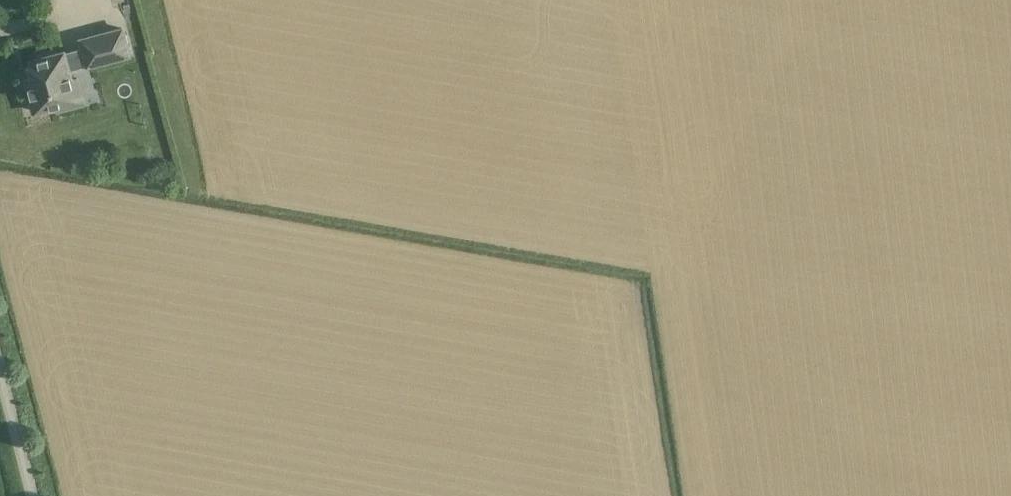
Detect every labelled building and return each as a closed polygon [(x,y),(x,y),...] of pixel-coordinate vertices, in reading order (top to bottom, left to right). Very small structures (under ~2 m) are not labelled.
[(129,54),(122,28),(80,38),(83,46),(70,50),(71,53),(65,55),(64,52),(28,61),(32,75),(26,77),(29,90),(35,111),(55,105),(56,110),(83,103),(77,77),(71,79),(68,70),(129,54)]
